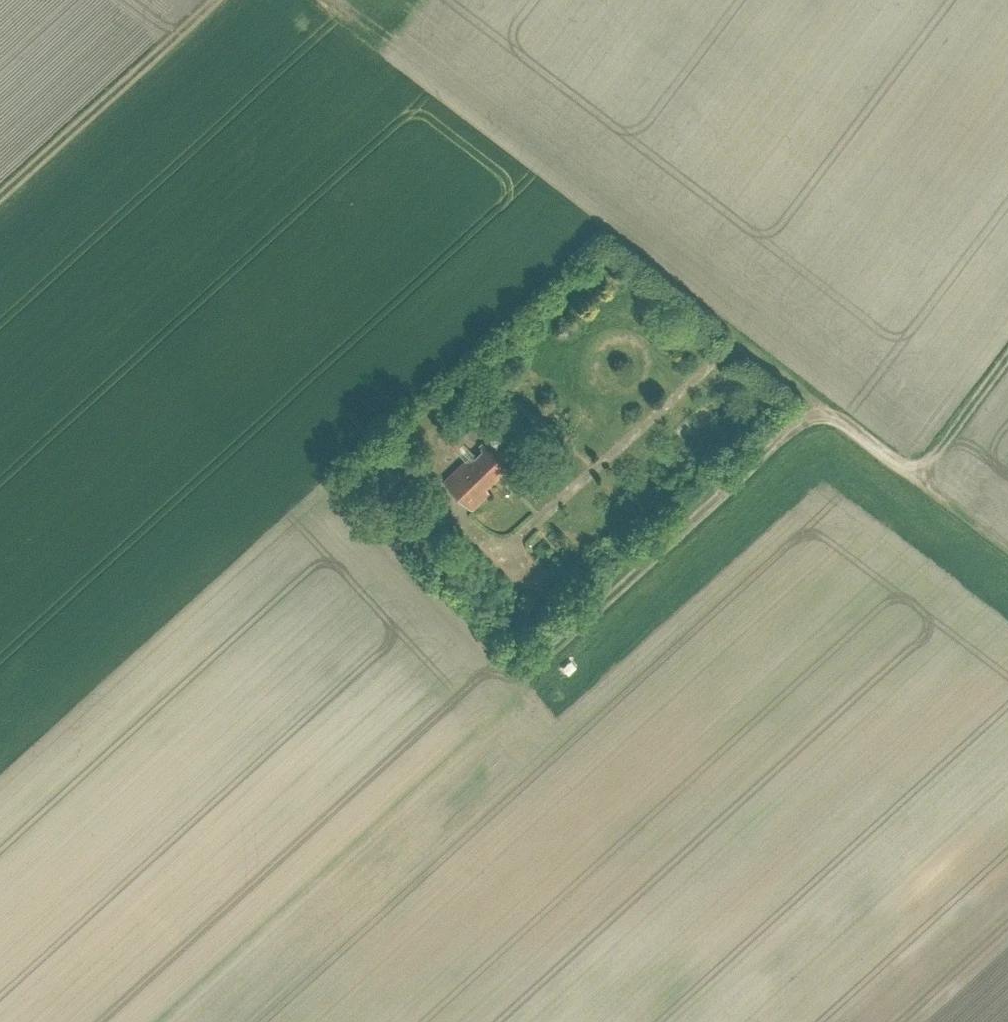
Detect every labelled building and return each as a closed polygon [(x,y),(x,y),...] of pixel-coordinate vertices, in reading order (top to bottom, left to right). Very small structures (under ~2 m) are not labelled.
[(463,440),(451,428),(443,437),(455,448),(463,440)] [(517,456),(494,432),(480,445),(484,448),(471,461),(468,457),(444,479),(471,507),(489,490),(485,486),(517,456)]
